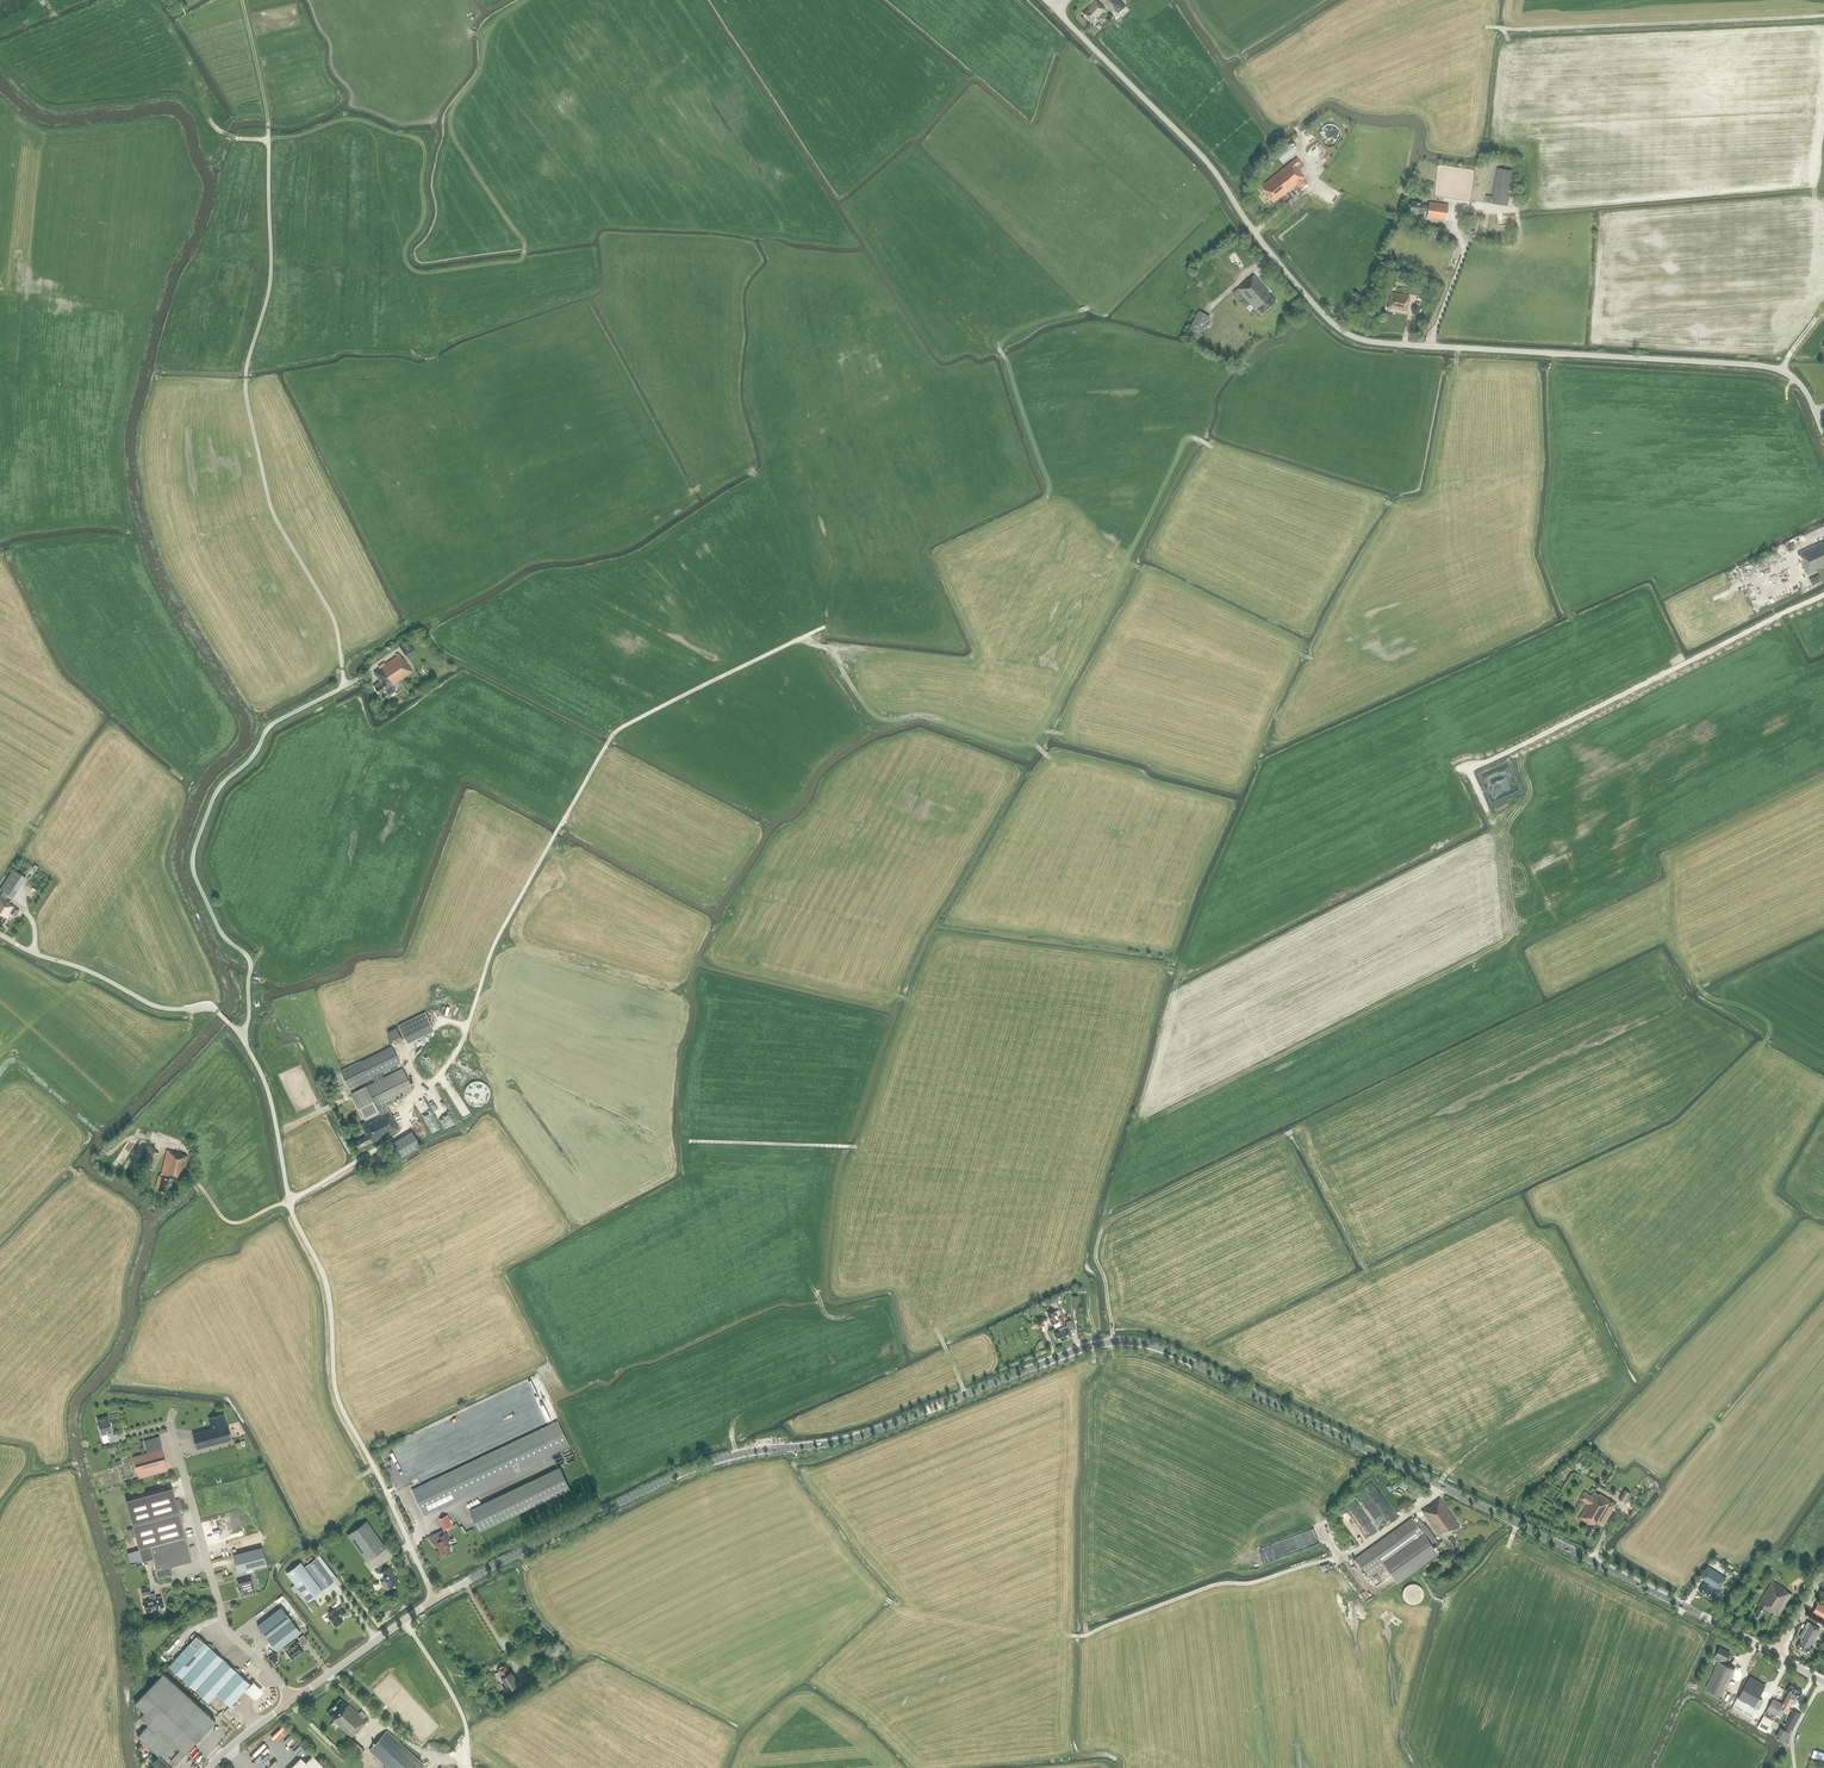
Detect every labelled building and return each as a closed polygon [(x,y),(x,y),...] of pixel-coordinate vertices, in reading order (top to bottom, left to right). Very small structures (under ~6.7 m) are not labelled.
[(1106,10),(1096,0),(1090,0),(1089,2),(1091,4),(1088,7),(1089,8),(1084,13),(1092,22),(1096,18),(1097,19),(1106,10)] [(1119,0),(1108,0),(1114,5),(1114,9),(1119,13),(1126,7),(1119,0)] [(1329,146),(1340,141),(1336,130),(1338,129),(1336,123),(1322,129),(1329,146)] [(1296,151),(1290,143),(1276,155),(1282,162),(1296,151)] [(1304,167),(1301,162),(1297,157),(1262,186),(1275,202),(1280,198),(1279,197),(1280,196),(1281,197),(1297,185),(1300,189),(1308,184),(1304,179),(1305,178),(1301,174),(1302,173),(1300,170),(1304,167)] [(1507,206),(1513,170),(1498,168),(1494,197),(1487,195),(1485,202),(1493,203),(1507,206)] [(1412,202),(1410,213),(1417,214),(1417,211),(1422,212),(1422,211),(1429,211),(1428,217),(1447,220),(1449,204),(1430,202),(1429,206),(1423,205),(1423,203),(1412,202)] [(1446,237),(1447,229),(1429,227),(1428,234),(1446,237)] [(1205,277),(1208,277),(1211,275),(1212,271),(1211,268),(1208,266),(1204,266),(1202,269),(1201,272),(1202,275),(1205,277)] [(1262,314),(1276,301),(1269,293),(1270,292),(1255,275),(1250,279),(1249,278),(1234,292),(1240,299),(1243,296),(1256,309),(1257,308),(1262,314)] [(1229,284),(1224,278),(1221,276),(1218,279),(1220,281),(1226,287),(1229,284)] [(1226,287),(1220,282),(1215,287),(1221,292),(1226,287)] [(1409,300),(1410,295),(1391,292),(1388,308),(1408,311),(1410,300),(1409,300)] [(1237,305),(1240,302),(1234,294),(1230,297),(1237,305)] [(1234,302),(1228,296),(1220,305),(1225,310),(1234,302)] [(1196,341),(1201,331),(1210,316),(1199,310),(1188,331),(1188,332),(1185,336),(1196,341)] [(1823,541),(1799,553),(1803,559),(1801,560),(1808,575),(1823,567),(1823,542),(1823,541)] [(1821,581),(1818,575),(1810,579),(1813,585),(1821,581)] [(386,689),(389,693),(394,690),(392,686),(413,671),(416,669),(412,664),(409,666),(404,658),(403,659),(399,654),(374,672),(381,681),(374,686),(375,688),(379,694),(386,689)] [(26,877),(13,869),(1,889),(13,897),(26,877)] [(20,910),(10,904),(11,903),(0,896),(0,897),(0,922),(3,924),(10,913),(15,916),(20,910)] [(465,995),(462,998),(469,1004),(471,1001),(465,995)] [(425,1013),(399,1026),(405,1039),(432,1026),(425,1013)] [(402,1040),(396,1027),(388,1032),(394,1044),(402,1040)] [(355,1142),(358,1148),(372,1141),(372,1143),(400,1129),(393,1115),(392,1116),(387,1105),(386,1106),(385,1103),(414,1089),(403,1068),(383,1078),(380,1073),(401,1063),(392,1046),(341,1071),(349,1087),(372,1075),(375,1081),(352,1093),(366,1121),(361,1124),(367,1136),(355,1142)] [(464,1098),(467,1104),(473,1107),(479,1107),(485,1104),(489,1098),(489,1091),(485,1086),(480,1082),(473,1082),(467,1085),(464,1091),(464,1098)] [(459,1109),(464,1119),(472,1114),(469,1107),(464,1110),(463,1107),(459,1109)] [(401,1158),(421,1145),(412,1131),(392,1144),(401,1158)] [(182,1181),(189,1157),(187,1155),(183,1154),(184,1153),(167,1149),(161,1174),(160,1174),(159,1175),(158,1175),(155,1188),(159,1188),(158,1190),(166,1192),(169,1178),(182,1181)] [(143,1167),(155,1170),(159,1153),(148,1150),(143,1167)] [(1062,1316),(1060,1309),(1055,1311),(1048,1314),(1049,1317),(1052,1324),(1053,1323),(1055,1328),(1065,1324),(1062,1316)] [(1072,1320),(1066,1322),(1067,1325),(1058,1328),(1060,1332),(1054,1334),(1057,1343),(1072,1337),(1069,1330),(1075,1328),(1072,1320)] [(193,1433),(197,1448),(232,1439),(228,1424),(227,1424),(225,1413),(209,1418),(212,1428),(193,1433)] [(113,1432),(109,1415),(97,1419),(102,1435),(108,1434),(109,1437),(110,1442),(119,1440),(117,1435),(114,1436),(113,1432)] [(558,1420),(542,1428),(412,1490),(424,1515),(554,1454),(570,1446),(558,1420)] [(240,1423),(231,1424),(233,1434),(243,1432),(243,1429),(241,1429),(240,1423)] [(161,1447),(158,1438),(145,1441),(148,1453),(133,1457),(139,1478),(168,1470),(162,1447),(161,1447)] [(121,1466),(120,1460),(112,1462),(114,1468),(121,1466)] [(480,1531),(571,1489),(560,1467),(470,1509),(480,1531)] [(170,1566),(192,1560),(186,1537),(185,1537),(185,1536),(179,1512),(178,1512),(178,1511),(179,1511),(173,1488),(126,1501),(132,1523),(133,1523),(133,1524),(133,1525),(139,1548),(140,1548),(140,1549),(139,1549),(139,1550),(142,1561),(154,1558),(157,1569),(156,1570),(158,1576),(168,1573),(169,1575),(172,1574),(171,1571),(172,1570),(172,1569),(170,1568),(170,1566)] [(1624,1502),(1630,1493),(1625,1490),(1619,1499),(1624,1502)] [(1599,1522),(1599,1523),(1604,1525),(1617,1504),(1600,1494),(1599,1495),(1595,1492),(1592,1496),(1585,1491),(1580,1499),(1588,1504),(1579,1518),(1591,1525),(1585,1534),(1591,1538),(1599,1524),(1598,1524),(1599,1522)] [(1362,1529),(1374,1520),(1357,1498),(1346,1506),(1347,1508),(1339,1514),(1361,1543),(1367,1539),(1364,1534),(1366,1533),(1363,1530),(1362,1529)] [(1429,1508),(1428,1506),(1422,1511),(1448,1549),(1456,1543),(1450,1535),(1460,1528),(1456,1522),(1457,1521),(1440,1498),(1433,1502),(1434,1504),(1429,1508)] [(453,1525),(448,1515),(439,1519),(444,1529),(453,1525)] [(1412,1518),(1405,1523),(1355,1558),(1369,1578),(1385,1567),(1398,1583),(1439,1554),(1432,1545),(1438,1542),(1426,1524),(1424,1526),(1419,1519),(1415,1522),(1412,1518)] [(367,1521),(364,1523),(347,1535),(366,1561),(386,1548),(367,1521)] [(240,1549),(266,1543),(263,1531),(237,1537),(240,1549)] [(443,1554),(451,1550),(447,1542),(450,1540),(447,1533),(440,1537),(442,1541),(437,1543),(443,1554)] [(267,1565),(262,1547),(233,1555),(238,1572),(253,1568),(267,1565)] [(139,1550),(128,1553),(132,1564),(142,1561),(139,1550)] [(316,1556),(317,1557),(314,1559),(312,1556),(306,1561),(308,1564),(305,1566),(323,1590),(338,1579),(319,1554),(316,1556)] [(322,1590),(301,1562),(286,1573),(308,1601),(322,1590)] [(383,1578),(384,1580),(380,1582),(385,1589),(387,1589),(388,1589),(390,1587),(390,1588),(398,1582),(391,1572),(393,1571),(390,1566),(382,1572),(385,1576),(383,1578)] [(1719,1590),(1726,1578),(1708,1566),(1702,1577),(1706,1580),(1705,1581),(1710,1584),(1709,1586),(1704,1583),(1699,1591),(1711,1598),(1715,1591),(1712,1590),(1714,1587),(1719,1590)] [(251,1577),(237,1581),(239,1587),(238,1587),(239,1591),(240,1591),(242,1597),(256,1593),(251,1577)] [(1792,1594),(1789,1593),(1785,1590),(1786,1589),(1773,1581),(1758,1606),(1759,1607),(1755,1614),(1761,1618),(1766,1609),(1778,1616),(1792,1594)] [(151,1593),(149,1587),(142,1590),(143,1595),(149,1593),(151,1600),(144,1602),(146,1611),(159,1608),(160,1611),(165,1610),(161,1596),(156,1597),(155,1593),(151,1594),(151,1593)] [(1819,1602),(1813,1612),(1823,1618),(1823,1604),(1819,1602)] [(347,1612),(342,1606),(336,1610),(327,1616),(335,1626),(343,1620),(341,1616),(347,1612)] [(282,1607),(258,1626),(267,1638),(277,1650),(300,1632),(291,1620),(282,1607)] [(1800,1636),(1802,1638),(1797,1648),(1802,1650),(1801,1651),(1804,1652),(1809,1654),(1813,1647),(1810,1646),(1820,1628),(1808,1621),(1800,1636)] [(182,1678),(213,1645),(206,1643),(197,1635),(169,1666),(182,1678)] [(287,1651),(292,1659),(304,1650),(301,1646),(303,1644),(304,1645),(308,1642),(303,1635),(299,1639),(301,1641),(299,1643),(298,1642),(287,1651)] [(213,1645),(182,1678),(195,1690),(224,1660),(215,1652),(213,1645)] [(1727,1660),(1730,1652),(1719,1647),(1716,1655),(1721,1658),(1719,1662),(1719,1661),(1706,1688),(1722,1696),(1735,1669),(1724,1664),(1726,1660),(1727,1660)] [(277,1656),(273,1653),(269,1658),(272,1661),(277,1656)] [(217,1694),(239,1669),(233,1668),(224,1660),(195,1690),(209,1703),(217,1694)] [(506,1691),(519,1683),(512,1671),(510,1672),(506,1665),(499,1669),(502,1673),(500,1673),(507,1684),(503,1686),(506,1691)] [(239,1669),(217,1694),(230,1706),(250,1684),(241,1675),(239,1669)] [(158,1728),(185,1753),(192,1746),(197,1741),(215,1721),(163,1673),(135,1704),(145,1713),(141,1717),(149,1724),(156,1731),(158,1728)] [(1749,1677),(1738,1697),(1759,1709),(1760,1707),(1759,1706),(1761,1701),(1758,1699),(1765,1686),(1749,1677)] [(1787,1692),(1789,1693),(1795,1697),(1799,1699),(1802,1692),(1790,1685),(1787,1692)] [(507,1698),(504,1693),(496,1698),(494,1694),(489,1697),(491,1701),(490,1702),(494,1708),(504,1702),(503,1701),(507,1698)] [(1783,1704),(1773,1698),(1758,1727),(1776,1737),(1779,1732),(1770,1727),(1773,1721),(1776,1715),(1781,1707),(1787,1711),(1795,1697),(1789,1693),(1783,1704)] [(347,1705),(341,1699),(336,1703),(332,1708),(328,1713),(335,1719),(333,1720),(351,1737),(355,1732),(356,1733),(367,1721),(363,1718),(366,1715),(361,1710),(359,1713),(348,1704),(347,1705)] [(1783,1728),(1790,1732),(1790,1731),(1800,1713),(1793,1710),(1783,1728)] [(225,1722),(219,1729),(228,1737),(234,1730),(225,1722)] [(165,1761),(171,1767),(185,1753),(158,1728),(156,1731),(149,1724),(147,1726),(138,1736),(142,1740),(140,1743),(144,1747),(146,1745),(151,1748),(158,1756),(164,1760),(165,1759),(166,1760),(165,1761)] [(1782,1728),(1779,1732),(1776,1737),(1785,1742),(1791,1733),(1790,1732),(1783,1728),(1782,1728)] [(406,1749),(387,1731),(370,1750),(390,1767),(421,1767),(424,1765),(406,1749)] [(365,1750),(350,1736),(341,1746),(347,1751),(352,1746),(360,1754),(365,1750)] [(297,1755),(304,1751),(296,1739),(289,1744),(297,1755)] [(306,1762),(301,1757),(290,1767),(326,1767),(313,1755),(306,1762)] [(171,1767),(165,1761),(166,1760),(165,1759),(164,1760),(158,1756),(156,1758),(154,1756),(150,1760),(153,1762),(152,1762),(157,1766),(157,1767),(158,1767),(171,1767),(172,1767),(171,1767)]
